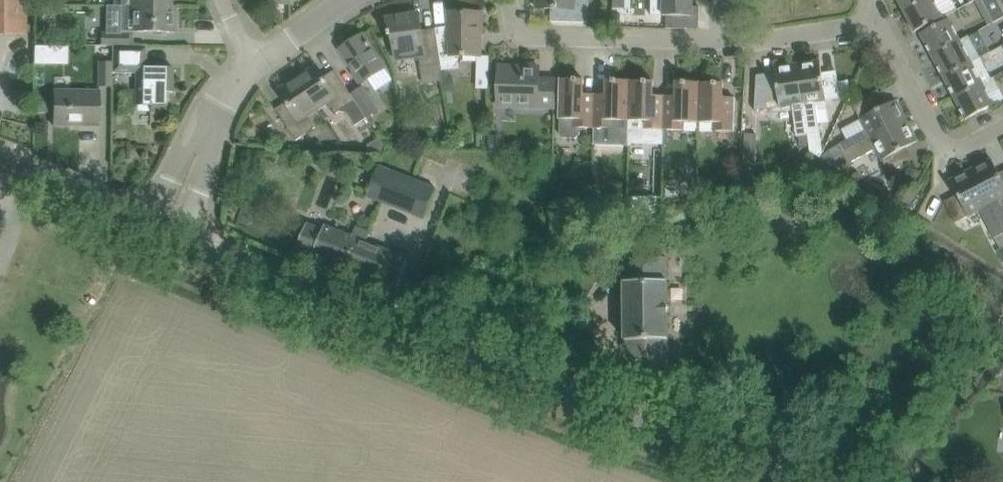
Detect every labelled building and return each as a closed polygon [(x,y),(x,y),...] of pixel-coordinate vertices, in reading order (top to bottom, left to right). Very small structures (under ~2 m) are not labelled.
[(15,34),(26,33),(26,0),(0,0),(0,34),(15,34)] [(537,8),(561,9),(561,20),(551,20),(551,21),(588,22),(589,0),(537,0),(537,8)] [(651,15),(667,16),(666,28),(675,28),(676,16),(699,17),(700,6),(693,6),(693,0),(652,0),(651,15)] [(904,11),(924,0),(898,0),(904,11)] [(904,11),(915,32),(957,10),(952,0),(924,0),(904,11)] [(994,23),(1002,18),(1002,11),(997,0),(982,0),(994,23)] [(134,6),(130,6),(122,6),(121,32),(175,32),(175,6),(171,6),(134,6)] [(435,28),(436,35),(441,65),(442,71),(459,68),(459,56),(481,56),(481,12),(448,12),(448,26),(435,28)] [(595,12),(595,21),(606,22),(606,21),(606,12),(595,12)] [(387,19),(389,36),(392,36),(396,60),(419,56),(420,68),(441,65),(436,35),(423,37),(420,14),(387,19)] [(948,19),(921,34),(932,55),(960,41),(948,19)] [(129,34),(99,33),(99,45),(113,46),(129,46),(129,34)] [(363,34),(340,49),(356,72),(354,73),(361,84),(368,79),(376,91),(392,80),(384,69),(385,68),(374,51),(363,34)] [(960,41),(932,55),(944,77),(981,57),(969,36),(960,41)] [(113,46),(112,61),(112,73),(136,73),(135,105),(150,106),(150,112),(166,112),(166,82),(173,82),(173,68),(146,67),(147,46),(129,46),(113,46)] [(981,57),(944,77),(955,98),(994,77),(992,78),(981,57)] [(816,102),(826,100),(820,60),(797,64),(808,135),(811,151),(821,157),(823,152),(816,102)] [(99,61),(99,67),(99,87),(112,87),(112,73),(112,61),(99,61)] [(808,135),(797,64),(774,67),(780,107),(793,105),(798,137),(800,136),(808,135)] [(317,65),(297,77),(318,109),(329,102),(337,114),(342,110),(347,112),(356,125),(367,118),(352,95),(335,70),(334,70),(340,78),(330,85),(317,65)] [(499,66),(499,86),(498,106),(554,107),(555,79),(539,79),(540,67),(499,66)] [(443,78),(446,91),(455,89),(452,76),(443,78)] [(286,102),(276,109),(296,140),(315,128),(308,116),(318,109),(297,77),(278,90),(286,102)] [(994,77),(955,98),(966,120),(994,105),(989,94),(1000,88),(994,77)] [(559,119),(558,131),(563,136),(576,137),(580,132),(580,127),(594,128),(594,100),(583,99),(584,79),(560,79),(559,99),(559,119)] [(594,100),(594,128),(614,128),(614,120),(629,120),(630,81),(607,80),(606,100),(595,100),(596,94),(594,94),(594,100)] [(629,120),(628,145),(641,146),(649,139),(663,141),(664,129),(665,101),(665,96),(664,96),(664,101),(653,101),(654,81),(630,81),(629,120)] [(840,94),(851,93),(849,81),(838,82),(840,94)] [(665,101),(664,129),(683,130),(684,121),(699,122),(700,82),(677,82),(676,102),(665,101)] [(700,82),(699,122),(714,122),(714,131),(734,131),(735,98),(734,98),(734,103),(723,103),(723,83),(700,82)] [(364,87),(352,95),(367,118),(379,110),(364,87)] [(54,90),(53,105),(53,125),(70,126),(70,122),(100,122),(100,91),(54,90)] [(867,130),(829,150),(834,159),(907,120),(896,100),(861,119),(867,130)] [(907,120),(834,159),(839,169),(877,149),(883,160),(918,141),(907,120)] [(754,163),(754,133),(744,133),(743,163),(754,163)] [(488,149),(500,149),(500,135),(488,135),(488,149)] [(368,151),(384,151),(388,150),(379,137),(367,144),(368,151)] [(834,159),(829,150),(823,155),(821,159),(827,163),(834,159)] [(971,169),(1002,231),(1002,208),(999,200),(1002,198),(1002,181),(998,172),(991,159),(971,169)] [(378,167),(368,195),(425,217),(436,189),(378,167)] [(957,194),(969,216),(980,210),(1000,248),(1002,246),(1002,231),(971,169),(950,180),(957,194)] [(366,241),(370,230),(356,225),(352,235),(325,225),(323,229),(307,223),(297,249),(313,255),(313,256),(398,289),(410,257),(366,241)] [(666,257),(624,259),(626,360),(669,367),(667,266),(666,257)]
